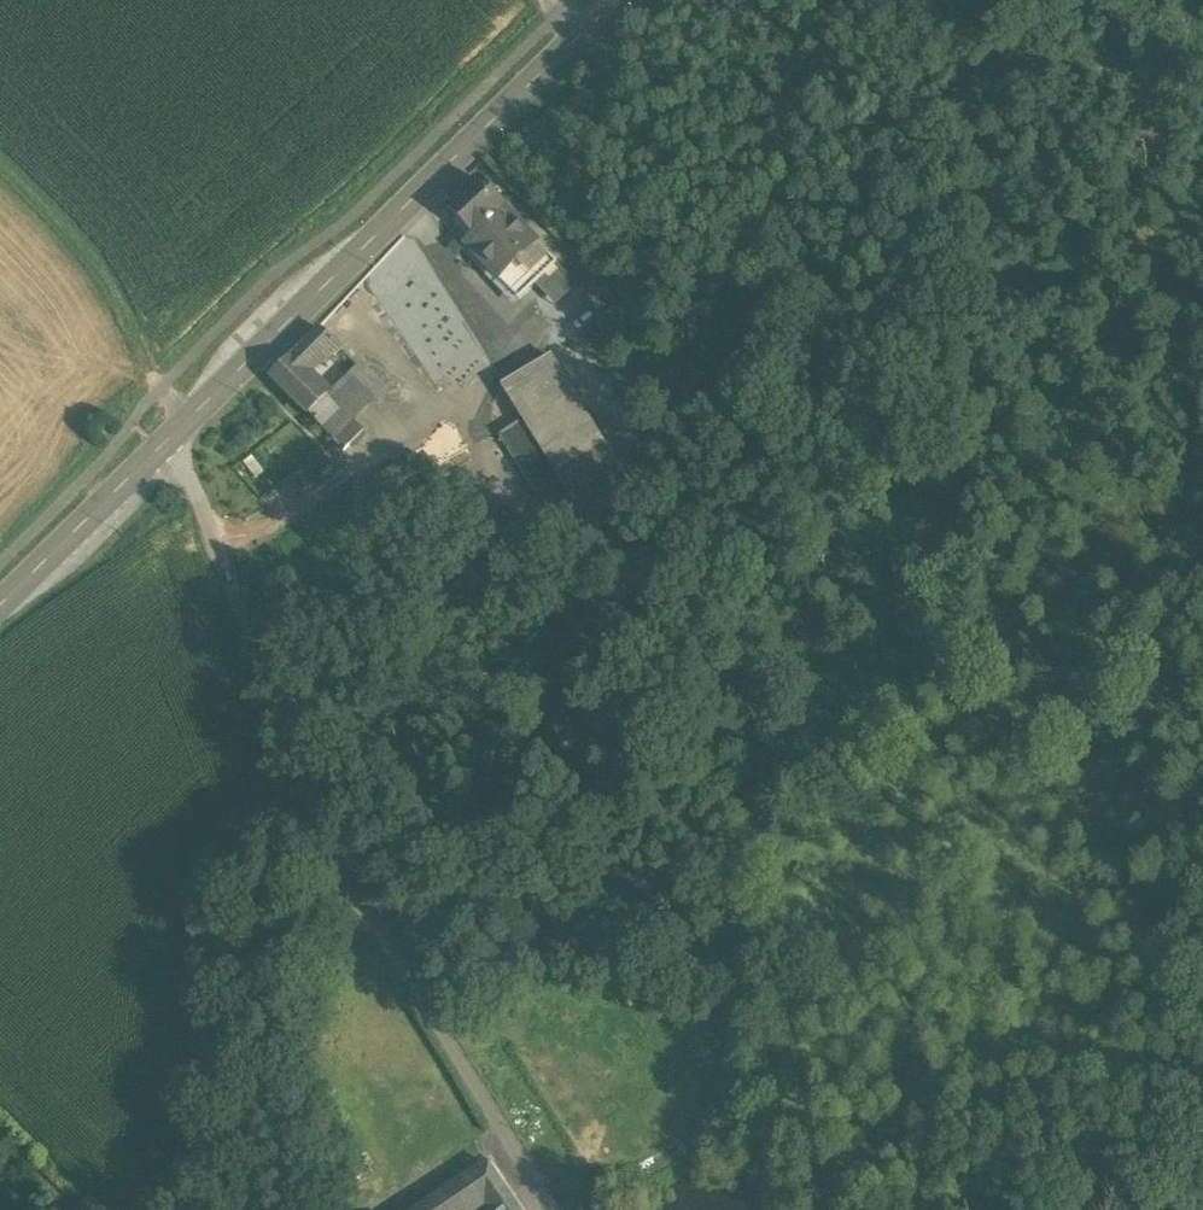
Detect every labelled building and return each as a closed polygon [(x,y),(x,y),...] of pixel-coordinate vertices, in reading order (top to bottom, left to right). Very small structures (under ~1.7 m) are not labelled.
[(536,243),(475,180),(446,208),(473,236),(464,245),(498,279),(536,243)] [(536,243),(498,279),(518,300),(556,264),(536,243)] [(317,328),(301,344),(318,360),(327,351),(334,357),(341,348),(317,328)] [(318,360),(301,344),(288,357),(296,365),(300,360),(309,369),(318,360)] [(582,411),(549,356),(501,385),(522,420),(500,435),(533,490),(560,475),(549,457),(569,446),(556,426),(582,411)] [(309,369),(300,360),(296,365),(288,357),(269,377),(321,428),(337,412),(332,407),(325,400),(328,396),(316,384),(320,380),(309,369)] [(337,412),(321,428),(333,441),(370,402),(356,385),(332,407),(337,412)] [(486,1197),(495,1209),(517,1209),(486,1164),(418,1209),(467,1209),(486,1197)]
